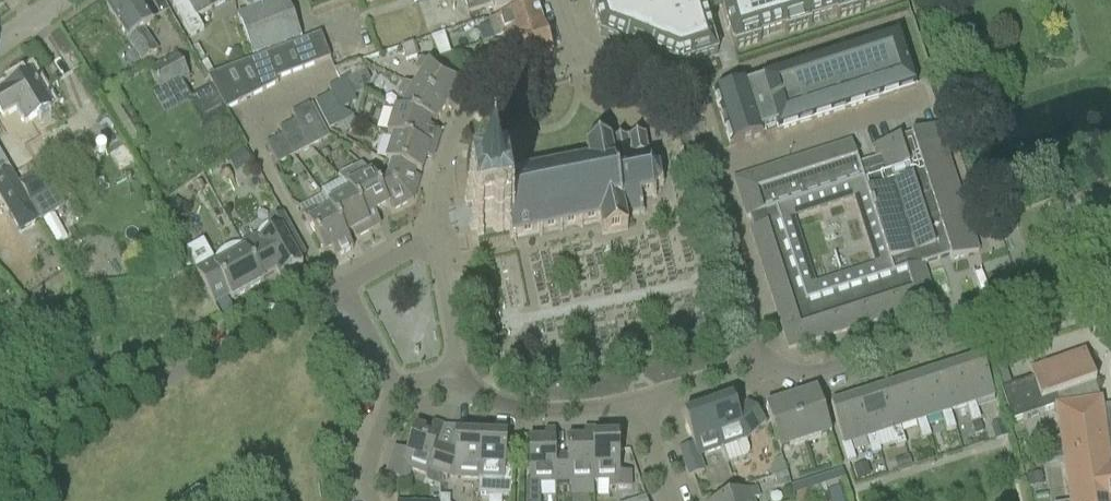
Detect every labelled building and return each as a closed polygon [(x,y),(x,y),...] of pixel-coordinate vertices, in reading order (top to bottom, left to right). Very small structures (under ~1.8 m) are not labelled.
[(118,27),(142,64),(157,54),(142,32),(153,25),(136,0),(119,0),(106,9),(118,27)] [(186,4),(194,19),(182,26),(189,38),(202,31),(195,18),(224,1),(223,0),(183,0),(186,4)] [(301,39),(286,0),(282,0),(236,17),(252,58),(301,39)] [(467,15),(493,6),(495,13),(534,1),(534,0),(462,0),(467,15)] [(887,0),(718,0),(718,1),(701,6),(699,0),(588,0),(599,38),(677,68),(716,56),(704,16),(721,11),(733,51),(760,43),(759,39),(773,35),(783,32),(784,36),(811,28),(809,24),(835,16),(836,21),(863,13),(861,9),(887,1),(887,0)] [(502,38),(502,39),(542,27),(536,6),(515,13),(488,22),(491,31),(501,27),(504,38),(502,38)] [(506,50),(479,58),(485,77),(551,57),(542,27),(502,39),(506,50)] [(432,39),(435,50),(447,46),(444,35),(432,39)] [(320,36),(305,41),(315,66),(330,61),(320,36)] [(746,84),(713,95),(719,114),(726,112),(731,126),(724,129),(730,147),(763,136),(762,133),(776,128),(777,132),(799,125),(796,117),(808,113),(811,121),(833,114),(830,106),(842,102),(844,110),(867,103),(864,95),(876,91),(878,100),(914,88),(897,36),(856,49),(857,51),(862,49),(864,53),(850,58),(850,59),(833,65),(833,63),(816,69),(817,70),(799,75),(799,74),(783,79),(783,81),(764,87),(762,82),(747,87),(746,84)] [(305,41),(292,46),(302,71),(315,66),(305,41)] [(399,49),(403,62),(416,58),(412,45),(399,49)] [(292,46),(265,56),(275,81),(276,81),(302,71),(292,46)] [(439,58),(454,69),(456,65),(459,63),(458,56),(456,53),(439,58)] [(176,55),(148,71),(161,96),(189,80),(176,55)] [(265,56),(248,63),(264,92),(277,85),(276,81),(275,81),(265,56)] [(422,76),(414,88),(445,108),(452,113),(462,96),(455,92),(459,85),(420,61),(414,71),(422,76)] [(359,62),(333,71),(339,84),(344,82),(364,73),(359,62)] [(248,63),(228,70),(245,102),(264,92),(248,63)] [(228,70),(207,78),(212,88),(225,113),(245,102),(228,70)] [(2,118),(0,119),(0,126),(26,170),(47,157),(27,124),(50,110),(30,77),(0,95),(0,115),(2,118)] [(339,84),(327,90),(338,111),(339,111),(355,102),(353,98),(344,82),(339,84)] [(394,111),(394,112),(430,123),(429,123),(435,125),(445,108),(414,88),(413,90),(402,83),(395,95),(401,99),(394,111)] [(212,88),(190,100),(203,124),(225,113),(212,88)] [(330,96),(313,104),(327,131),(344,122),(339,111),(338,111),(327,90),(330,96)] [(292,117),(295,122),(309,149),(326,141),(308,108),(292,117)] [(386,137),(393,139),(435,152),(440,134),(427,131),(429,123),(430,123),(394,112),(386,137)] [(278,131),(281,137),(293,158),(309,149),(295,122),(278,131)] [(900,139),(872,148),(876,160),(858,166),(851,144),(733,181),(743,213),(745,219),(749,218),(752,229),(749,230),(787,351),(934,304),(922,266),(949,258),(951,262),(978,253),(971,232),(946,154),(943,154),(940,143),(943,142),(938,127),(911,136),(911,137),(900,140),(900,139)] [(610,142),(584,146),(587,160),(570,164),(569,160),(567,161),(567,164),(550,168),(549,164),(547,165),(547,168),(530,172),(529,169),(527,169),(527,172),(503,177),(503,174),(499,175),(500,177),(496,178),(498,186),(494,187),(495,193),(474,198),(472,191),(468,192),(470,198),(463,200),(464,205),(470,204),(475,226),(468,227),(470,233),(476,232),(477,239),(483,237),(482,231),(491,229),(496,235),(501,234),(504,230),(504,233),(508,232),(510,240),(511,240),(512,243),(515,243),(514,239),(538,235),(538,237),(541,237),(541,234),(558,231),(559,233),(561,233),(561,230),(578,227),(579,229),(582,229),(581,226),(598,222),(601,237),(627,231),(625,217),(640,214),(643,216),(644,214),(642,212),(640,198),(651,196),(653,200),(656,198),(654,194),(659,187),(663,188),(664,184),(660,184),(658,174),(662,171),(660,168),(656,171),(648,166),(649,162),(646,161),(645,165),(634,167),(633,164),(632,164),(631,159),(648,156),(644,136),(610,143),(610,142)] [(265,145),(276,167),(293,158),(281,137),(265,145)] [(393,139),(385,164),(420,175),(425,160),(431,162),(435,152),(393,139)] [(227,162),(234,174),(252,163),(244,151),(227,162)] [(388,208),(374,181),(371,175),(359,165),(337,178),(347,188),(350,194),(371,232),(379,227),(373,216),(387,208),(388,208)] [(381,177),(374,181),(388,208),(387,208),(390,214),(412,202),(419,180),(383,170),(381,177)] [(20,188),(10,172),(0,178),(0,187),(12,209),(8,211),(20,232),(39,221),(20,188)] [(44,174),(20,188),(39,221),(39,222),(64,208),(44,174)] [(350,194),(327,206),(345,238),(351,235),(355,241),(371,232),(350,194)] [(322,197),(298,209),(324,257),(331,253),(335,260),(352,251),(345,238),(327,206),(322,197)] [(256,238),(241,246),(240,246),(260,283),(262,282),(274,275),(279,283),(301,270),(297,263),(305,258),(281,216),(266,224),(273,236),(259,243),(256,238)] [(195,272),(194,272),(214,307),(228,298),(230,302),(263,284),(262,282),(260,283),(240,246),(241,246),(238,246),(234,246),(231,246),(227,247),(224,249),(222,250),(219,253),(218,254),(216,257),(214,261),(203,241),(186,250),(189,257),(195,272)] [(1000,392),(1011,424),(1054,409),(1059,441),(1046,443),(1046,466),(1062,463),(1068,500),(1110,500),(1110,412),(1101,413),(1099,399),(1094,385),(1095,384),(1084,353),(1029,373),(1032,381),(1001,391),(1000,392)] [(981,358),(955,366),(974,424),(979,422),(974,405),(994,398),(981,358)] [(955,366),(930,374),(949,432),(954,430),(949,413),(965,407),(971,425),(974,424),(955,366)] [(930,374),(905,382),(924,440),(930,438),(924,421),(940,416),(946,433),(949,432),(930,374)] [(905,382),(880,390),(898,448),(905,446),(899,429),(915,424),(921,441),(924,440),(905,382)] [(880,390),(854,398),(873,456),(880,454),(874,437),(890,432),(896,449),(898,448),(880,390)] [(802,407),(793,410),(804,444),(830,436),(816,392),(799,398),(802,407)] [(854,398),(829,406),(842,446),(840,446),(846,465),(855,462),(849,445),(865,440),(871,457),(873,456),(854,398)] [(712,399),(704,401),(721,450),(726,464),(744,458),(746,457),(748,454),(749,450),(745,441),(765,424),(747,404),(735,415),(731,402),(715,407),(712,399)] [(692,446),(679,451),(689,479),(703,474),(698,458),(721,450),(704,401),(696,404),(699,413),(683,418),(692,446)] [(781,403),(765,408),(764,409),(778,453),(804,444),(793,410),(784,413),(781,403)] [(990,424),(994,441),(1008,437),(1003,420),(990,424)] [(385,478),(397,482),(407,486),(411,472),(426,477),(428,472),(427,472),(435,447),(436,447),(442,428),(433,425),(431,434),(414,428),(406,454),(394,450),(385,478)] [(427,472),(428,472),(452,480),(478,481),(480,430),(471,429),(471,439),(454,438),(453,453),(436,447),(435,447),(427,472)] [(480,430),(478,481),(502,482),(502,486),(510,486),(510,470),(504,470),(505,440),(488,439),(489,430),(480,430)] [(554,457),(554,484),(593,483),(592,431),(584,431),(584,440),(567,440),(567,457),(555,457),(554,457)] [(601,431),(592,431),(593,483),(608,482),(608,491),(630,491),(630,475),(619,475),(618,440),(601,440),(601,431)] [(528,442),(529,484),(539,484),(554,484),(554,457),(555,457),(554,433),(545,433),(545,442),(528,442)] [(853,468),(857,480),(870,477),(866,464),(853,468)] [(841,472),(829,476),(831,485),(844,480),(841,472)] [(786,474),(774,477),(777,490),(790,486),(786,474)] [(829,476),(816,480),(819,489),(831,485),(829,476)] [(816,480),(803,485),(806,493),(812,491),(819,489),(816,480)] [(536,500),(539,500),(539,484),(529,484),(527,485),(528,500),(536,500)] [(790,489),(793,497),(806,493),(803,485),(790,489)] [(721,500),(755,500),(759,500),(756,490),(721,500)] [(812,491),(806,493),(793,497),(794,500),(815,500),(812,491)] [(196,492),(184,500),(219,500),(215,495),(196,492)]
